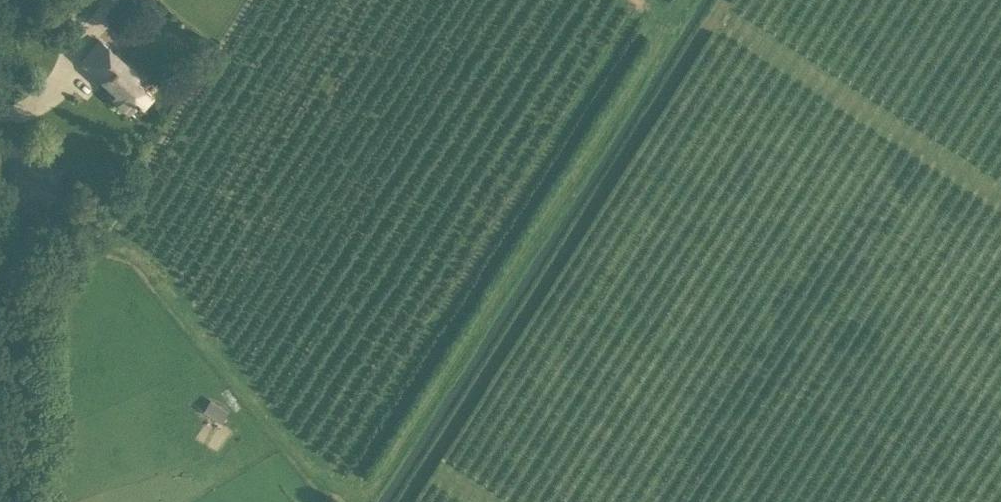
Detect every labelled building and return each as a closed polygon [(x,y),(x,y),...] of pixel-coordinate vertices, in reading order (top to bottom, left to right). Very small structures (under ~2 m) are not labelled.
[(57,5),(72,20),(89,0),(62,0),(57,5)] [(135,80),(139,75),(99,40),(80,62),(94,73),(100,78),(115,94),(111,98),(128,113),(137,103),(143,108),(153,96),(135,80)] [(202,411),(220,422),(227,411),(209,399),(202,411)]
